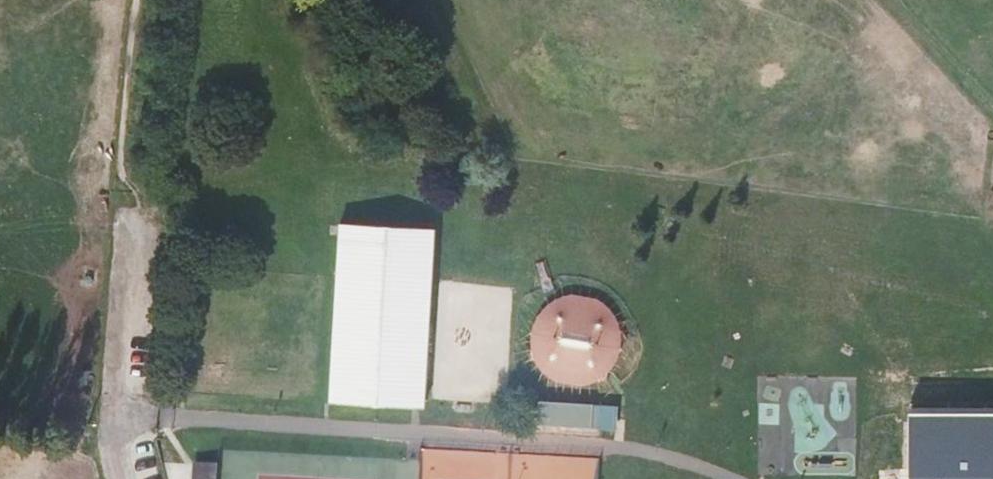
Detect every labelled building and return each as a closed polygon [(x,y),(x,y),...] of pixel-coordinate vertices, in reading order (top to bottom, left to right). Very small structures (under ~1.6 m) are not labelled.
[(431,227),(339,224),(338,244),(331,403),(422,406),(431,227)] [(546,293),(532,375),(611,388),(625,306),(546,293)] [(601,404),(538,401),(537,422),(600,426),(601,404)] [(915,404),(915,478),(992,478),(992,404),(915,404)] [(194,464),(193,478),(216,478),(217,466),(194,464)]
